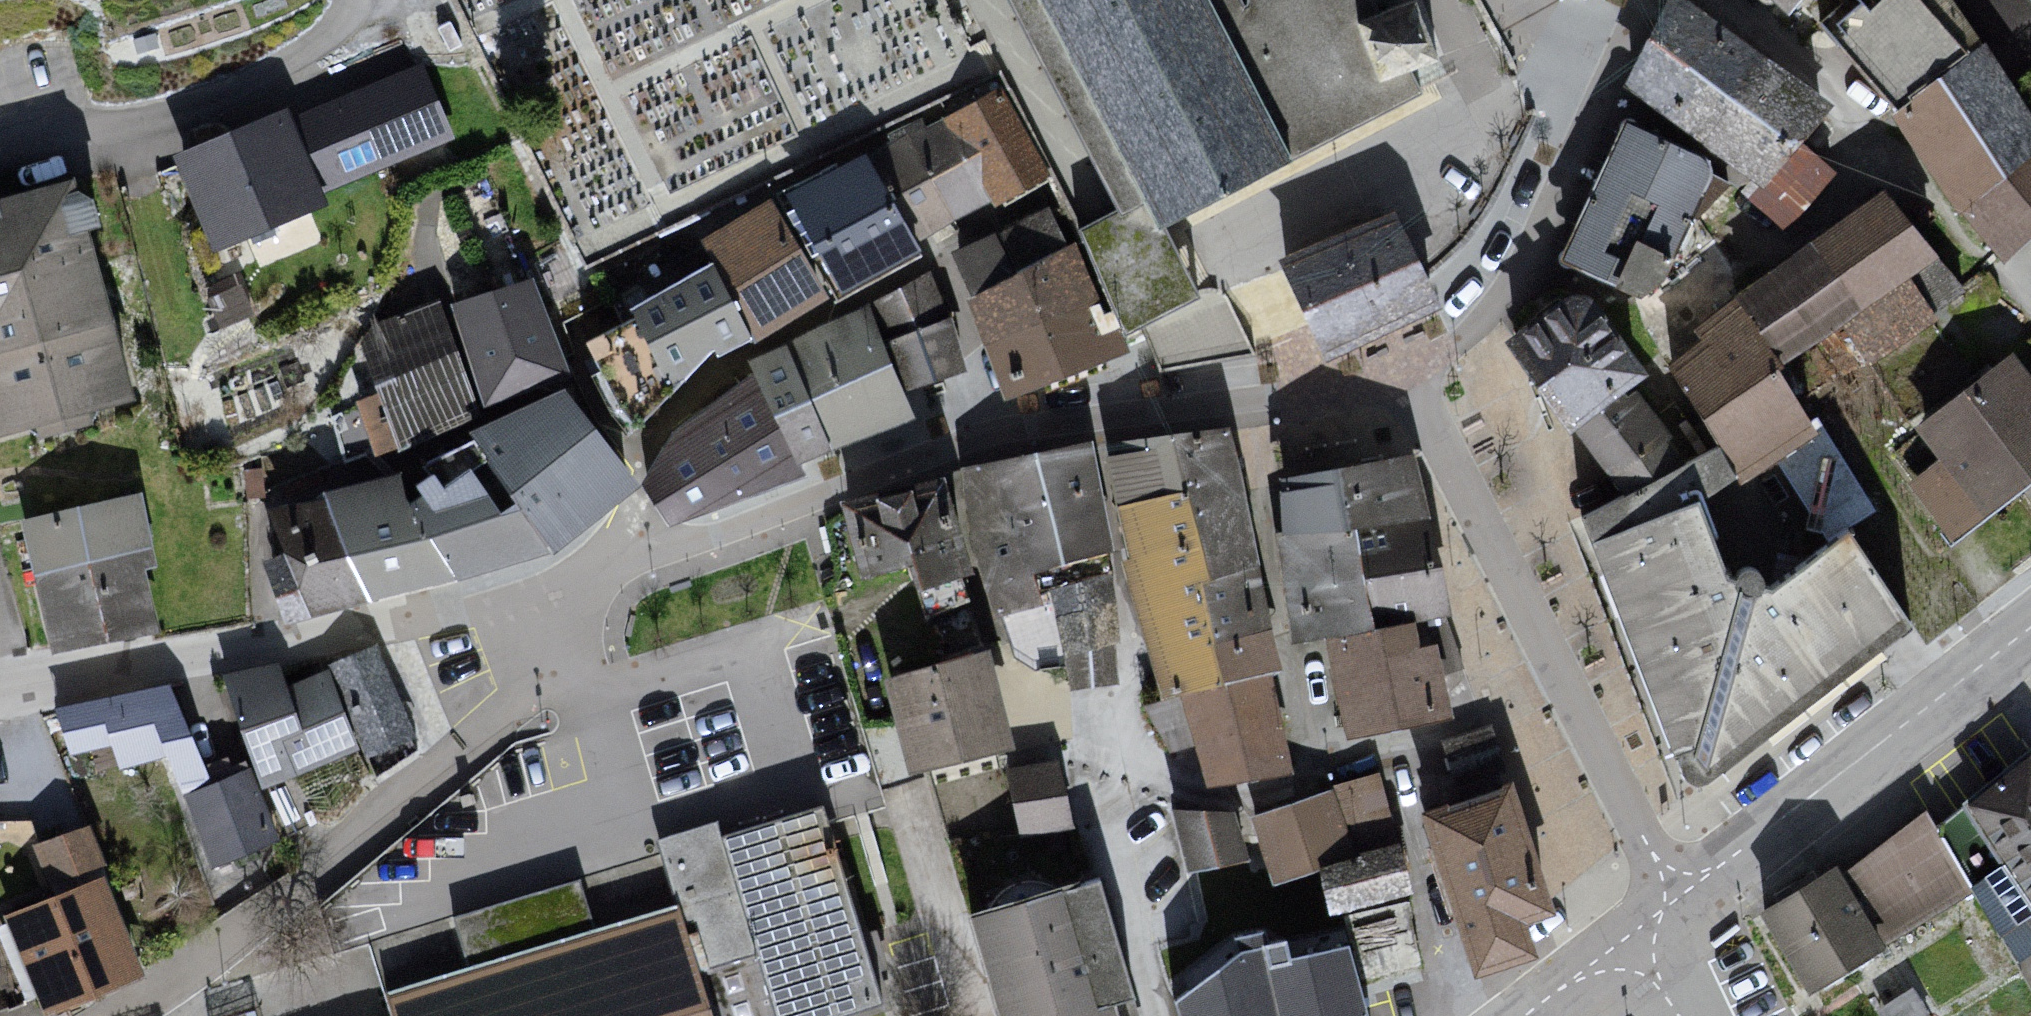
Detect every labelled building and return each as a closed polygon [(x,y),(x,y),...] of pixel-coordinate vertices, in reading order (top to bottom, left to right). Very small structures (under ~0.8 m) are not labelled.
[(1116,215),(1076,235),(1132,344),(1218,300),(1185,234),(1446,102),(1432,76),(1469,58),(1439,0),(1404,0),(1382,11),(1377,0),(1254,0),(1253,1),(1253,0),(1006,0),(1116,215)] [(1629,93),(1770,192),(1843,106),(1689,0),(1672,0),(1629,93)] [(1799,12),(1811,0),(1787,0),(1799,12)] [(1841,32),(1908,114),(1992,48),(1955,0),(1895,0),(1879,15),(1869,10),(1841,32)] [(1898,121),(1962,218),(2010,268),(2030,248),(2030,113),(1992,48),(1908,114),(1898,121)] [(417,74),(295,125),(327,203),(456,152),(417,74)] [(1004,97),(876,156),(926,244),(1050,189),(1004,97)] [(292,117),(177,165),(221,255),(331,212),(327,203),(295,125),(292,117)] [(1719,179),(1632,136),(1566,269),(1653,312),(1719,179)] [(876,156),(776,204),(835,304),(932,255),(926,244),(876,156)] [(136,406),(78,190),(0,211),(0,442),(136,406)] [(1890,198),(1737,308),(1785,375),(1849,337),(1872,374),(1942,328),(1916,292),(1949,276),(1890,198)] [(776,204),(707,251),(715,265),(764,350),(835,304),(776,204)] [(1407,214),(1291,261),(1331,360),(1447,314),(1407,214)] [(1075,253),(972,304),(1011,401),(1128,359),(1075,253)] [(715,265),(582,352),(588,372),(581,378),(616,436),(634,454),(716,361),(728,370),(764,350),(715,265)] [(938,282),(881,313),(909,397),(971,377),(938,282)] [(536,289),(453,314),(490,427),(569,394),(536,289)] [(1592,301),(1522,350),(1586,442),(1644,396),(1592,301)] [(1785,375),(1737,308),(1695,337),(1704,352),(1675,370),(1759,479),(1819,443),(1785,375)] [(373,339),(361,353),(402,459),(477,428),(443,310),(373,339)] [(881,313),(748,380),(766,383),(798,462),(920,432),(909,397),(881,313)] [(1923,431),(1941,467),(1911,487),(1948,548),(2030,488),(2030,383),(2015,360),(1923,431)] [(665,446),(652,480),(669,520),(688,524),(798,462),(766,383),(748,380),(708,422),(665,446)] [(1644,396),(1586,442),(1622,504),(1690,473),(1644,396)] [(437,462),(421,473),(422,477),(459,587),(557,564),(642,496),(573,398),(493,434),(437,462)] [(1231,437),(1114,452),(1134,562),(1122,568),(1174,701),(1188,697),(1280,673),(1231,437)] [(1099,455),(959,475),(1003,623),(1051,613),(1044,596),(1115,561),(1099,455)] [(1418,462),(1288,485),(1295,641),(1332,638),(1437,620),(1465,619),(1418,462)] [(422,477),(273,518),(272,532),(260,534),(284,603),(308,598),(317,622),(459,587),(422,477)] [(951,490),(848,510),(868,581),(916,573),(920,588),(977,578),(951,490)] [(1716,503),(1594,548),(1680,758),(1721,777),(1922,624),(1866,534),(1761,603),(1716,503)] [(145,505),(24,529),(50,656),(171,632),(145,505)] [(1437,620),(1332,638),(1351,745),(1456,727),(1437,620)] [(330,666),(330,681),(360,761),(374,785),(416,753),(373,655),(330,666)] [(992,659),(891,688),(919,780),(1018,757),(992,659)] [(1280,673),(1188,697),(1210,794),(1293,782),(1280,673)] [(282,677),(226,686),(262,790),(310,777),(287,693),(282,677)] [(330,681),(287,693),(310,777),(360,761),(330,681)] [(136,696),(59,717),(76,764),(114,753),(120,768),(162,759),(136,696)] [(1969,808),(2030,900),(2030,761),(1969,808)] [(181,783),(215,872),(280,852),(246,766),(181,783)] [(1055,770),(1007,780),(1022,850),(1076,832),(1055,770)] [(1376,782),(1247,825),(1281,905),(1332,891),(1324,869),(1402,852),(1376,782)] [(1512,789),(1429,812),(1478,988),(1562,965),(1512,789)] [(1234,819),(1175,814),(1194,916),(1263,901),(1234,819)] [(388,1000),(393,1015),(863,1015),(885,1010),(828,821),(664,870),(677,914),(388,1000)] [(1928,821),(1848,882),(1893,947),(1975,903),(1928,821)] [(5,923),(41,1015),(59,1015),(148,984),(88,832),(36,849),(52,905),(5,923)] [(1324,869),(1332,891),(1341,915),(1365,986),(1435,964),(1402,852),(1324,869)] [(1843,874),(1769,917),(1808,995),(1893,947),(1848,882),(1843,874)] [(970,921),(997,1015),(1120,1015),(1083,888),(970,921)] [(1341,915),(1291,924),(1230,932),(1168,981),(1177,1015),(1373,1015),(1365,986),(1341,915)]
